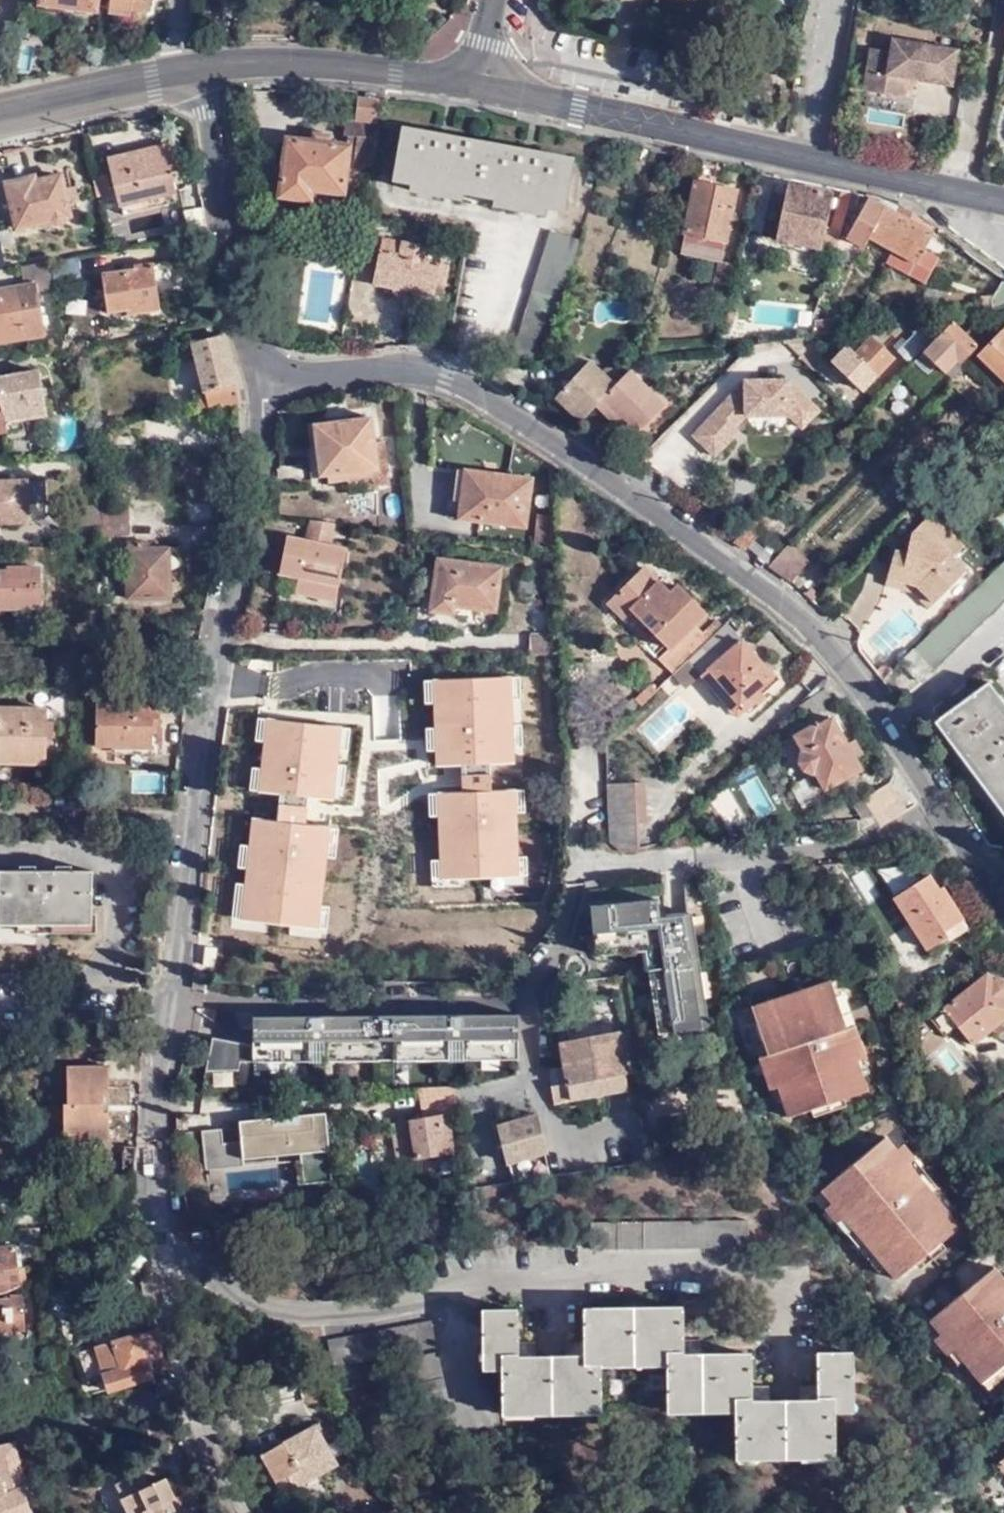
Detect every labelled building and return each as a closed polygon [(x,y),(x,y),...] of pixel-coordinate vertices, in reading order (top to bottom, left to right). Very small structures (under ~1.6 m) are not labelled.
[(93,0),(38,0),(37,6),(91,12),(93,0)] [(107,15),(127,17),(127,12),(138,13),(143,13),(144,0),(109,0),(107,15)] [(922,78),(923,75),(928,43),(894,38),(892,50),(872,46),(865,88),(904,95),(906,82),(907,75),(919,78),(922,78)] [(928,43),(923,75),(952,79),(956,48),(928,43)] [(919,84),(919,78),(907,75),(906,82),(919,84)] [(348,136),(351,137),(359,138),(357,157),(356,166),(374,168),(380,133),(383,101),(362,100),(360,120),(349,119),(348,136)] [(573,157),(407,127),(397,181),(412,185),(411,191),(463,199),(465,193),(495,198),(494,205),(545,213),(548,207),(563,209),(573,157)] [(349,156),(350,146),(332,144),(332,137),(319,136),(318,141),(291,138),(284,196),(312,199),(313,189),(345,193),(349,156)] [(351,137),(350,146),(349,156),(357,157),(359,138),(351,137)] [(119,202),(176,188),(172,171),(177,169),(171,140),(108,155),(119,202)] [(57,224),(68,222),(68,218),(74,216),(70,200),(80,197),(77,185),(68,187),(64,172),(39,177),(38,173),(6,180),(17,229),(54,221),(57,224)] [(94,175),(98,193),(112,191),(108,172),(94,175)] [(682,252),(722,262),(739,193),(699,183),(682,252)] [(835,192),(790,183),(777,236),(823,247),(835,192)] [(854,192),(844,189),(831,237),(840,239),(854,192)] [(885,196),(873,193),(853,229),(851,229),(846,238),(864,249),(870,238),(889,250),(912,210),(899,203),(895,210),(881,202),(885,196)] [(912,210),(889,250),(886,257),(910,271),(932,232),(919,224),(923,216),(912,210)] [(379,215),(369,213),(366,233),(376,236),(379,215)] [(546,354),(582,237),(554,229),(514,359),(546,354)] [(428,258),(429,244),(404,239),(404,240),(386,237),(384,249),(383,249),(377,283),(435,293),(442,261),(428,258)] [(53,257),(23,263),(26,284),(0,289),(0,342),(46,333),(40,290),(57,287),(53,257)] [(154,261),(136,263),(135,268),(104,272),(110,309),(129,306),(130,311),(160,307),(154,261)] [(993,310),(1003,308),(1003,290),(993,310)] [(974,312),(987,310),(986,303),(973,304),(974,312)] [(817,331),(836,330),(840,317),(820,317),(817,331)] [(836,330),(851,332),(855,319),(840,317),(836,330)] [(956,320),(916,359),(929,373),(938,363),(947,371),(961,359),(964,362),(979,346),(985,350),(994,341),(984,330),(974,339),(956,320)] [(939,332),(927,321),(900,349),(911,359),(939,332)] [(241,401),(227,332),(209,337),(206,326),(192,329),(207,387),(197,390),(202,412),(241,401)] [(994,341),(985,350),(981,354),(1003,377),(1003,331),(994,341)] [(861,375),(870,383),(895,359),(873,338),(857,354),(849,347),(834,362),(854,381),(861,375)] [(556,398),(581,421),(597,404),(603,399),(633,368),(640,361),(634,356),(618,372),(616,368),(611,366),(606,366),(602,372),(591,361),(566,388),(556,398)] [(45,411),(37,366),(0,372),(0,400),(5,428),(23,425),(21,416),(45,411)] [(667,403),(633,368),(603,399),(627,422),(638,433),(667,403)] [(906,369),(901,374),(909,381),(914,376),(906,369)] [(863,389),(870,383),(861,375),(854,381),(863,389)] [(547,389),(556,398),(566,388),(557,379),(547,389)] [(695,433),(717,455),(742,429),(738,425),(749,414),(791,414),(805,427),(823,409),(791,379),(747,379),(695,433)] [(603,399),(597,404),(621,427),(627,422),(603,399)] [(317,419),(323,470),(327,469),(373,464),(375,477),(375,481),(389,480),(385,437),(375,438),(371,413),(369,413),(366,409),(352,410),(350,415),(317,419)] [(6,434),(24,431),(23,425),(5,428),(6,434)] [(327,469),(327,479),(347,477),(347,480),(375,477),(373,464),(327,469)] [(534,477),(466,468),(459,518),(528,527),(534,477)] [(0,479),(0,520),(31,520),(30,479),(0,479)] [(74,524),(102,524),(102,504),(74,504),(74,524)] [(130,504),(104,504),(104,533),(130,533),(130,504)] [(917,581),(936,601),(969,568),(955,555),(966,543),(934,510),(914,529),(910,542),(916,544),(913,552),(908,550),(897,547),(888,573),(917,581)] [(287,530),(279,564),(299,568),(294,585),(334,594),(346,543),(330,540),(334,519),(311,516),(306,534),(287,530)] [(755,521),(738,539),(748,546),(763,530),(755,521)] [(144,547),(143,539),(129,540),(131,596),(172,595),(171,546),(144,547)] [(916,544),(910,542),(908,550),(913,552),(916,544)] [(772,563),(792,577),(805,563),(788,548),(772,563)] [(504,565),(438,557),(431,611),(457,614),(458,607),(497,612),(504,565)] [(914,649),(931,668),(1003,598),(1003,563),(914,649)] [(9,564),(10,568),(0,569),(0,608),(42,607),(42,564),(9,564)] [(279,564),(275,580),(294,585),(299,568),(279,564)] [(674,670),(711,634),(700,623),(709,613),(679,584),(672,591),(647,566),(608,602),(624,619),(634,610),(672,648),(662,658),(674,670)] [(931,606),(936,601),(917,581),(888,573),(886,581),(913,588),(931,606)] [(814,598),(820,592),(814,585),(807,591),(814,598)] [(776,673),(727,622),(688,660),(699,670),(736,709),(744,703),(749,709),(766,693),(762,688),(776,673)] [(532,653),(563,653),(562,633),(532,633),(532,653)] [(931,668),(914,649),(902,661),(918,680),(931,668)] [(884,678),(896,667),(888,659),(878,670),(884,678)] [(699,670),(688,660),(679,670),(688,681),(699,670)] [(512,676),(437,679),(438,702),(439,727),(440,750),(440,765),(464,764),(465,777),(465,791),(441,792),(442,815),(444,859),(445,879),(520,875),(519,856),(518,812),(517,790),(494,790),(493,762),(515,762),(512,676)] [(515,762),(526,761),(522,676),(512,676),(515,762)] [(428,703),(438,702),(437,679),(427,680),(428,703)] [(656,688),(649,680),(635,693),(641,700),(656,688)] [(989,682),(940,718),(960,745),(993,790),(1003,805),(1003,703),(989,682)] [(162,731),(162,704),(99,703),(98,746),(154,746),(154,731),(162,731)] [(0,708),(0,756),(45,756),(45,709),(0,708)] [(852,748),(835,716),(821,724),(819,722),(797,735),(805,750),(803,751),(816,772),(818,771),(828,788),(869,764),(859,744),(852,748)] [(258,739),(268,741),(270,718),(261,717),(258,739)] [(346,728),(270,718),(268,741),(264,768),(262,790),(285,794),(281,821),(258,818),(254,845),(251,868),(249,883),(245,918),(320,927),(323,905),(329,856),(333,828),(309,825),(311,811),(313,797),(336,800),(346,728)] [(430,750),(440,750),(439,727),(429,727),(430,750)] [(336,800),(346,802),(355,729),(346,728),(336,800)] [(252,789),(262,790),(264,768),(254,766),(252,789)] [(165,792),(165,772),(132,771),(132,792),(165,792)] [(645,782),(609,783),(612,839),(627,851),(638,850),(637,819),(647,818),(645,782)] [(849,820),(850,831),(880,828),(908,810),(891,782),(855,804),(863,818),(849,820)] [(518,812),(527,812),(526,789),(517,790),(518,812)] [(432,815),(442,815),(441,792),(431,793),(432,815)] [(329,856),(339,858),(343,829),(333,828),(329,856)] [(241,867),(251,868),(254,845),(244,844),(241,867)] [(520,875),(530,874),(529,856),(519,856),(520,875)] [(435,879),(445,879),(444,859),(434,859),(435,879)] [(2,920),(20,920),(93,922),(93,908),(95,869),(48,869),(2,869),(2,920)] [(942,886),(934,872),(895,898),(928,949),(952,933),(949,929),(967,916),(946,884),(942,886)] [(235,917),(245,918),(249,883),(239,882),(235,917)] [(643,965),(654,1033),(707,1024),(689,910),(655,913),(653,896),(585,902),(588,931),(590,930),(592,953),(641,949),(643,965)] [(320,927),(330,928),(332,906),(323,905),(320,927)] [(93,922),(20,920),(20,931),(99,932),(101,909),(93,908),(93,922)] [(990,971),(946,1007),(975,1042),(1003,1017),(1003,981),(999,981),(990,971)] [(833,979),(753,1005),(769,1053),(759,1056),(771,1091),(780,1088),(790,1116),(870,1089),(861,1060),(868,1057),(862,1038),(858,1025),(849,1028),(833,979)] [(248,1044),(248,1059),(516,1057),(516,1012),(430,1013),(328,1014),(248,1014),(248,1044)] [(562,1024),(564,1039),(616,1032),(614,1014),(571,1019),(571,1023),(562,1024)] [(536,1086),(538,1102),(539,1103),(611,1092),(630,1090),(628,1073),(629,1073),(624,1032),(616,1032),(564,1039),(566,1064),(560,1065),(562,1082),(536,1086)] [(207,1038),(199,1091),(232,1090),(236,1059),(239,1043),(207,1038)] [(239,1043),(236,1059),(248,1059),(248,1044),(239,1043)] [(112,1137),(112,1110),(106,1109),(106,1092),(112,1092),(112,1064),(71,1063),(71,1101),(67,1101),(66,1137),(112,1137)] [(453,1085),(415,1086),(421,1116),(450,1111),(458,1110),(453,1085)] [(630,1090),(611,1092),(612,1103),(630,1100),(630,1090)] [(238,1127),(240,1141),(223,1143),(221,1129),(201,1131),(205,1171),(244,1166),(242,1159),(277,1154),(276,1146),(299,1143),(304,1182),(332,1178),(324,1110),(270,1117),(271,1123),(238,1127)] [(450,1111),(421,1116),(391,1120),(398,1160),(456,1150),(450,1111)] [(538,1168),(551,1165),(550,1161),(548,1147),(541,1114),(503,1122),(508,1144),(506,1145),(509,1159),(536,1155),(538,1168)] [(918,1158),(906,1143),(901,1147),(890,1135),(823,1190),(833,1202),(827,1207),(840,1223),(847,1217),(898,1278),(964,1224),(929,1182),(913,1162),(918,1158)] [(138,1174),(140,1145),(127,1144),(118,1172),(138,1174)] [(548,1147),(550,1161),(571,1157),(569,1150),(560,1152),(558,1146),(548,1147)] [(520,1171),(519,1165),(507,1167),(508,1174),(520,1171)] [(752,1215),(595,1217),(596,1244),(752,1243),(752,1215)] [(7,1291),(20,1284),(15,1242),(0,1244),(0,1292),(7,1291)] [(997,1264),(930,1321),(940,1333),(935,1338),(949,1354),(955,1349),(984,1383),(1003,1365),(1003,1272),(997,1264)] [(10,1293),(10,1296),(0,1297),(0,1339),(11,1338),(11,1327),(29,1325),(26,1293),(10,1293)] [(524,1351),(523,1306),(484,1307),(485,1359),(504,1359),(505,1407),(608,1405),(607,1358),(667,1357),(668,1405),(739,1404),(739,1450),(840,1448),(839,1399),(858,1399),(857,1351),(824,1351),(824,1397),(825,1403),(814,1403),(764,1404),(755,1404),(755,1398),(755,1354),(696,1355),(686,1355),(686,1350),(685,1305),(590,1306),(591,1349),(591,1355),(583,1355),(533,1356),(524,1356),(524,1351)] [(338,1364),(439,1339),(434,1312),(332,1336),(338,1364)] [(108,1389),(152,1376),(150,1371),(163,1368),(156,1327),(95,1346),(102,1368),(104,1376),(108,1389)] [(452,1396),(441,1344),(415,1350),(426,1402),(452,1396)] [(84,1373),(102,1368),(95,1346),(78,1351),(84,1373)] [(87,1381),(104,1376),(102,1368),(84,1373),(87,1381)] [(290,1473),(298,1489),(340,1467),(317,1423),(261,1453),(276,1480),(290,1473)] [(29,1509),(16,1439),(0,1442),(0,1464),(2,1475),(5,1488),(0,1490),(0,1512),(22,1512),(29,1509)] [(135,1512),(177,1512),(172,1501),(180,1497),(171,1477),(154,1485),(149,1472),(122,1483),(135,1512)] [(285,1497),(298,1489),(290,1473),(276,1480),(285,1497)]
